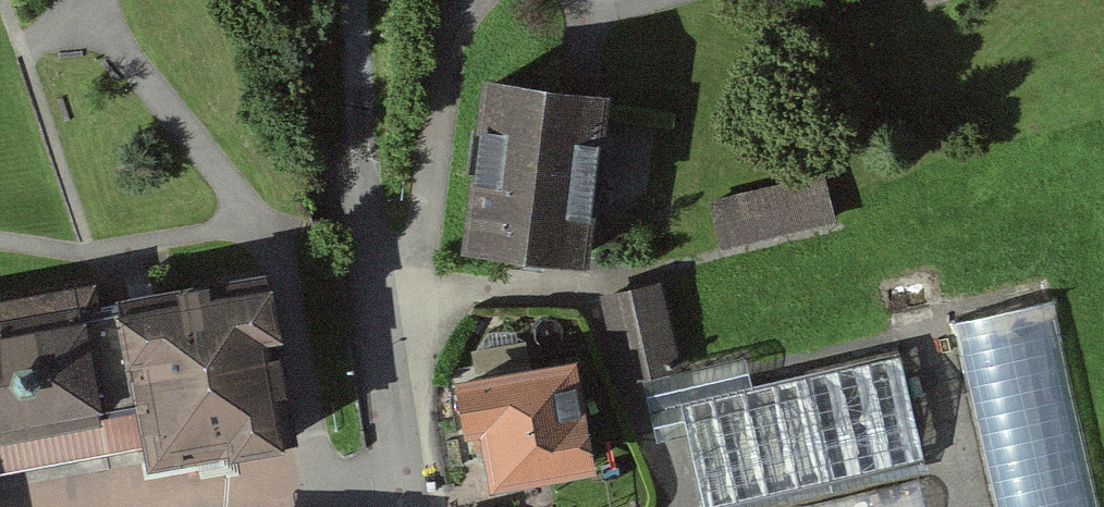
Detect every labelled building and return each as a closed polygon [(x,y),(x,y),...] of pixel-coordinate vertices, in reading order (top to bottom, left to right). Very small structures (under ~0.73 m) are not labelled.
[(581,272),(603,101),(485,86),(463,257),(581,272)] [(822,175),(712,202),(723,245),(833,218),(822,175)] [(139,419),(151,478),(298,449),(265,280),(97,312),(93,288),(0,306),(0,445),(139,419)] [(657,287),(604,299),(623,384),(676,373),(657,287)] [(966,320),(996,506),(1098,506),(1065,304),(966,320)] [(900,348),(678,395),(702,506),(722,506),(924,464),(900,348)] [(594,476),(575,368),(455,389),(464,445),(481,442),(490,494),(594,476)] [(920,479),(828,506),(929,506),(920,479)]
